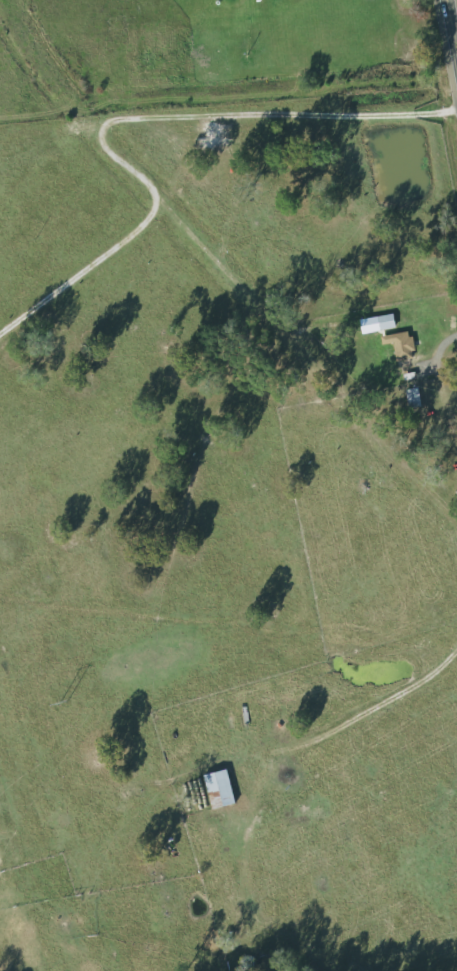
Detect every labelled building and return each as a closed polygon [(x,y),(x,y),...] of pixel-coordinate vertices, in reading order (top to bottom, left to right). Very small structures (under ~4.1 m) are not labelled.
[(393,327),(390,314),(375,318),(377,330),(393,327)] [(412,357),(409,333),(389,335),(391,359),(412,357)] [(404,391),(407,409),(419,407),(416,388),(404,391)] [(208,810),(232,805),(224,769),(201,774),(208,810)]
